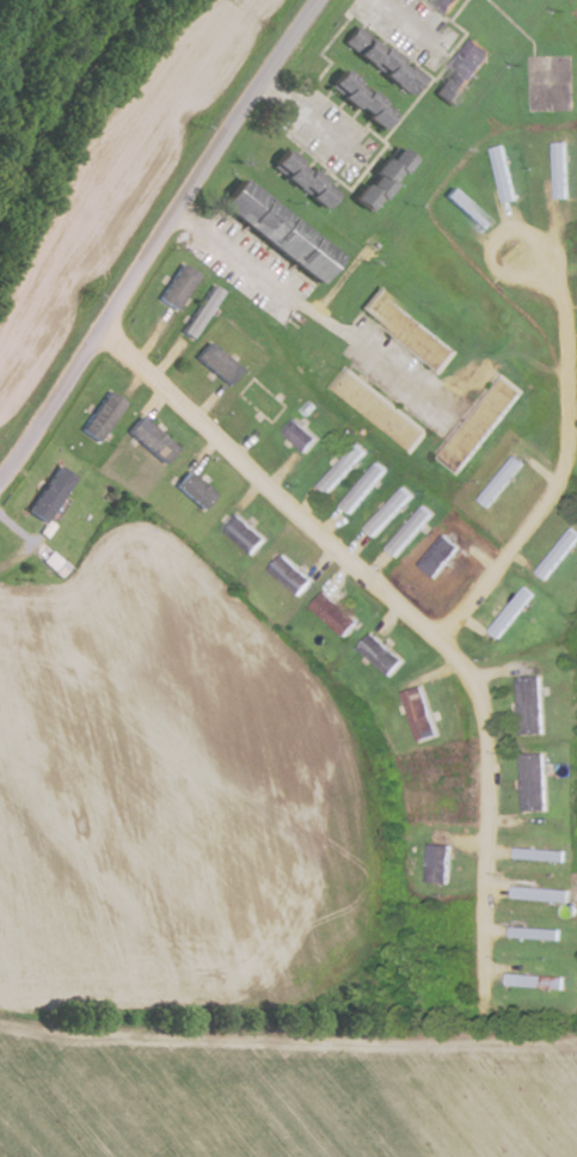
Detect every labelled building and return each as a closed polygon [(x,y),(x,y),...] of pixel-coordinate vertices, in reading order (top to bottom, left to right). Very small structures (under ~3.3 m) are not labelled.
[(449,12),(457,0),(432,0),(449,12)] [(338,42),(406,95),(421,77),(352,24),(338,42)] [(430,94),(450,108),(491,51),(472,37),(430,94)] [(323,85),(377,128),(391,109),(338,67),(323,85)] [(567,198),(567,142),(555,142),(555,198),(567,198)] [(409,159),(391,144),(349,198),(367,212),(409,159)] [(516,199),(504,145),(492,148),(504,202),(516,199)] [(319,206),(333,188),(279,148),(265,166),(319,206)] [(336,254),(234,178),(214,206),(315,282),(336,254)] [(491,224),(449,186),(441,195),(483,233),(491,224)] [(173,309),(196,273),(179,262),(156,298),(173,309)] [(180,331),(190,338),(222,291),(211,284),(180,331)] [(455,351),(376,287),(359,308),(438,372),(455,351)] [(239,369),(208,341),(194,356),(225,384),(239,369)] [(330,389),(412,450),(426,431),(345,369),(330,389)] [(521,390),(501,376),(439,458),(459,473),(521,390)] [(80,429),(96,441),(124,402),(108,390),(80,429)] [(127,431),(162,464),(176,448),(141,416),(127,431)] [(303,452),(316,439),(294,418),(281,431),(303,452)] [(365,452),(356,444),(318,485),(327,494),(365,452)] [(522,462),(513,455),(479,499),(489,506),(522,462)] [(349,513),(387,471),(377,462),(339,504),(349,513)] [(75,478),(58,466),(26,509),(42,522),(75,478)] [(214,494),(187,470),(173,485),(200,509),(214,494)] [(374,537),(413,496),(402,486),(364,528),(374,537)] [(434,517),(424,507),(384,545),(393,555),(434,517)] [(222,529),(251,554),(265,538),(235,513),(222,529)] [(569,526),(538,573),(548,580),(576,536),(576,532),(569,526)] [(417,563),(432,577),(459,548),(444,534),(417,563)] [(311,580),(282,553),(268,568),(297,595),(311,580)] [(498,638),(533,594),(524,587),(488,630),(498,638)] [(310,605),(343,636),(357,621),(324,591),(310,605)] [(357,647),(388,675),(402,659),(370,632),(357,647)] [(540,733),(540,675),(517,675),(517,733),(540,733)] [(401,692),(418,740),(437,733),(420,685),(401,692)] [(545,810),(543,752),(520,753),(521,811),(545,810)] [(448,844),(427,844),(427,883),(448,883),(448,844)] [(514,859),(563,859),(563,849),(514,849),(514,859)] [(568,889),(512,886),(511,898),(568,901),(568,889)] [(559,927),(510,927),(510,938),(559,938),(559,927)] [(506,987),(563,987),(563,975),(506,975),(506,987)]
